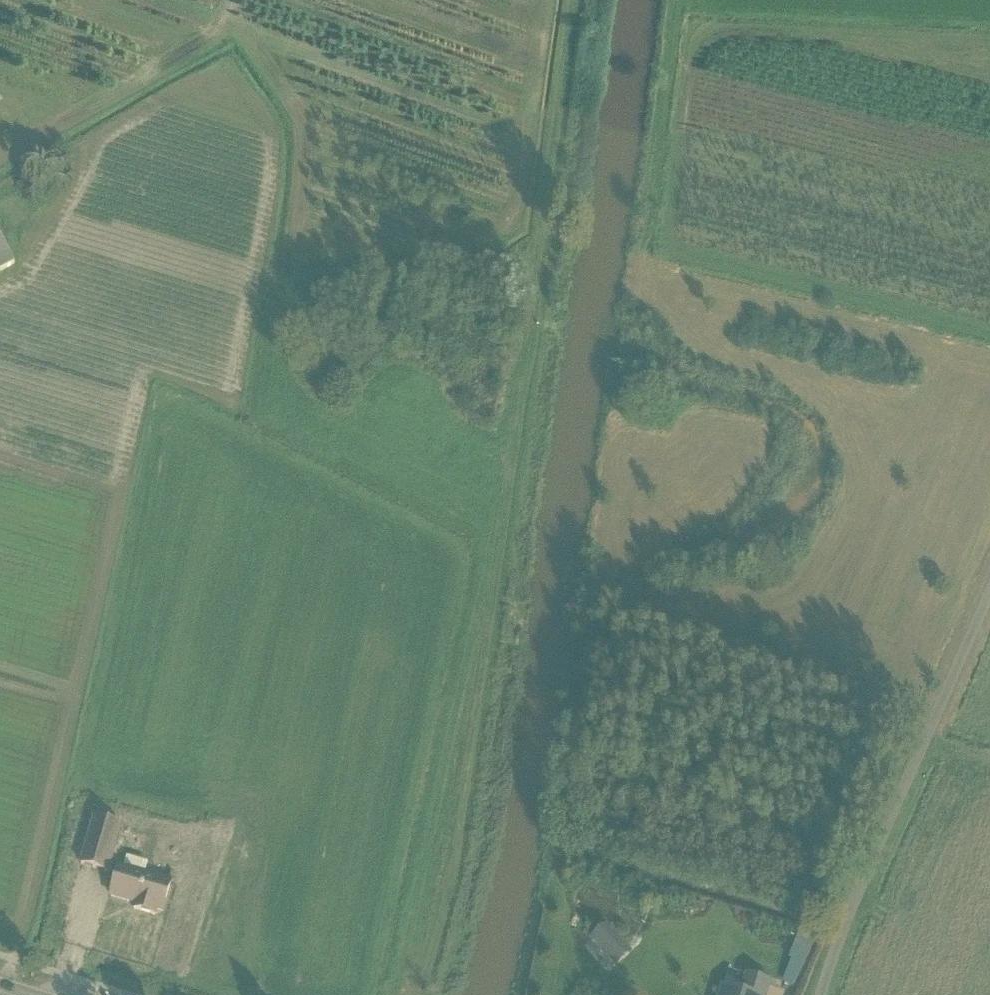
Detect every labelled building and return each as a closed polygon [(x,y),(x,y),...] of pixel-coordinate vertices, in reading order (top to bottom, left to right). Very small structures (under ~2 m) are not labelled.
[(15,264),(0,237),(0,272),(15,264)] [(97,812),(83,858),(123,870),(116,893),(130,897),(129,899),(137,901),(137,899),(163,907),(165,898),(172,900),(176,887),(170,885),(173,877),(159,873),(165,855),(142,848),(136,866),(111,858),(123,820),(97,812)] [(605,924),(592,936),(610,956),(623,944),(605,924)] [(801,963),(792,984),(804,989),(813,968),(801,963)] [(721,994),(766,994),(770,984),(745,976),(740,994),(723,988),(721,994)]
